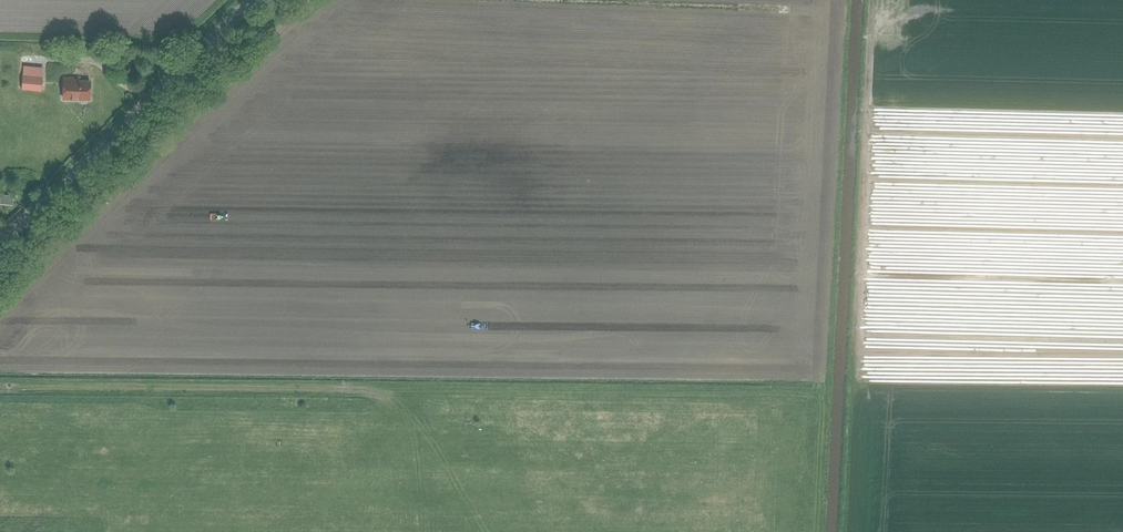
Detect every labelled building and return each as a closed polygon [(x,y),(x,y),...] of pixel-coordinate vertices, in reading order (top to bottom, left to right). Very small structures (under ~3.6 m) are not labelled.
[(41,91),(43,78),(23,76),(21,89),(41,91)] [(73,81),(74,79),(64,78),(63,99),(90,99),(90,82),(73,81)]
